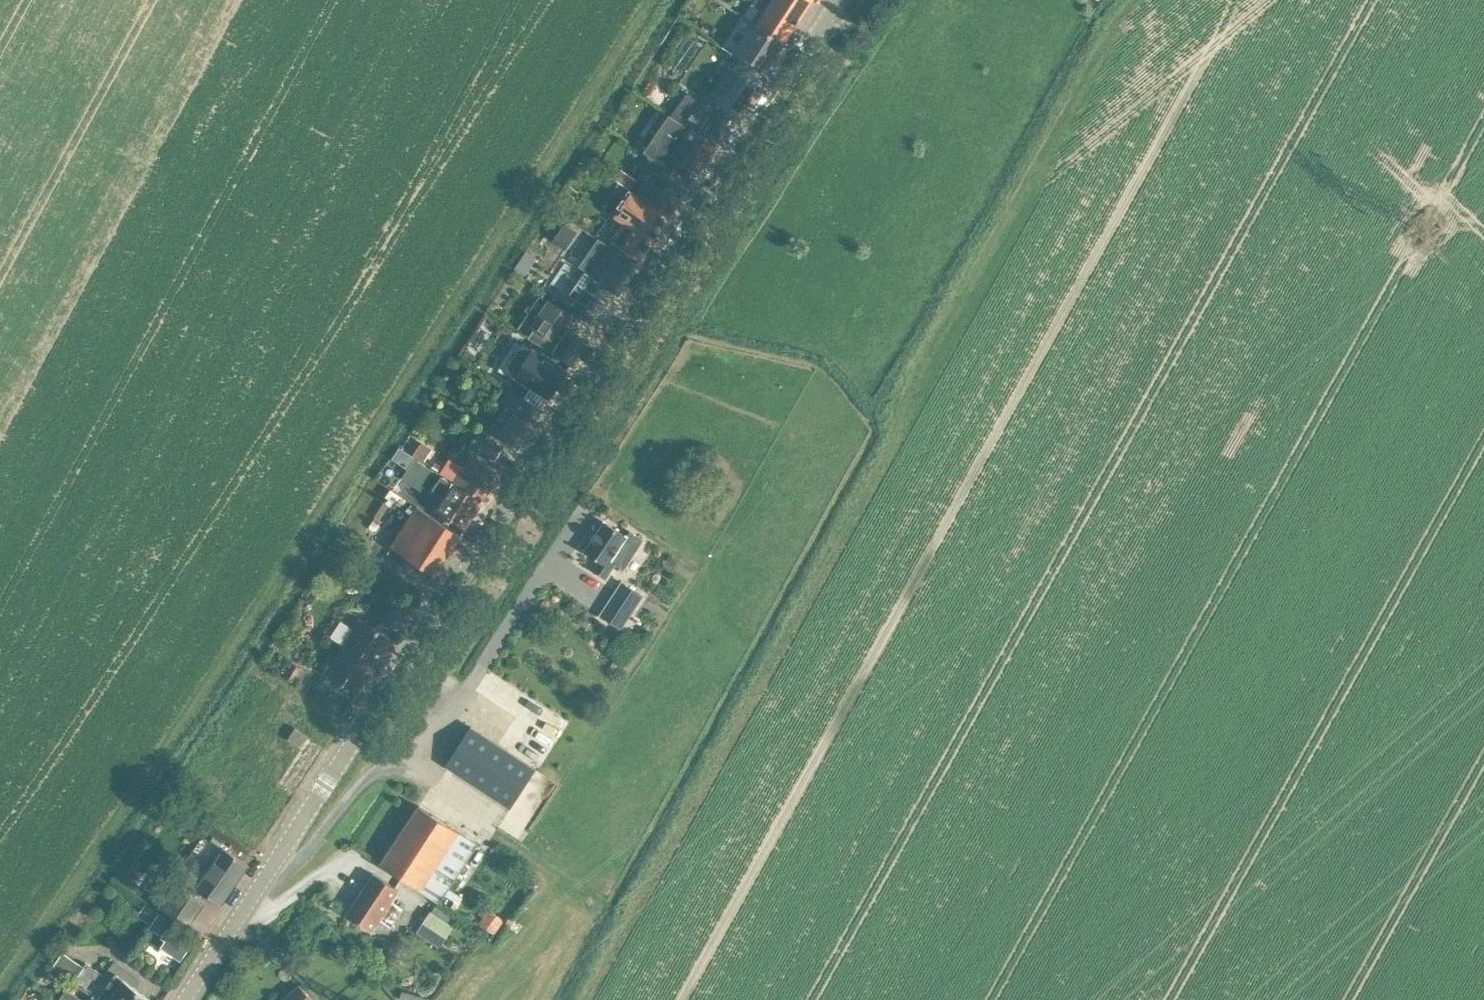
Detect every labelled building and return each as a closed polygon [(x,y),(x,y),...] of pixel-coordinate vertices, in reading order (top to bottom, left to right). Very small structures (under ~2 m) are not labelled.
[(812,0),(773,0),(769,6),(760,0),(757,0),(747,15),(758,22),(738,52),(766,70),(812,0)] [(686,93),(670,115),(672,117),(685,126),(688,122),(701,131),(718,142),(717,142),(719,143),(737,116),(737,115),(758,85),(756,83),(762,73),(745,62),(740,59),(733,69),(723,62),(719,68),(725,72),(709,97),(706,95),(701,103),(686,93)] [(702,72),(689,90),(702,100),(715,81),(702,72)] [(699,173),(716,147),(672,117),(646,154),(656,160),(673,171),(680,160),(699,173)] [(670,216),(688,189),(671,178),(656,168),(638,195),(670,216)] [(630,189),(636,180),(622,170),(615,179),(630,189)] [(638,195),(634,192),(618,217),(626,223),(613,242),(640,260),(670,216),(638,195)] [(564,226),(554,241),(566,248),(576,233),(564,226)] [(638,264),(621,253),(611,247),(584,288),(577,283),(569,296),(593,311),(608,287),(619,294),(634,270),(634,269),(638,264)] [(520,259),(514,268),(525,276),(531,266),(520,259)] [(519,324),(517,328),(541,344),(571,365),(588,340),(570,328),(577,318),(567,312),(549,300),(539,294),(536,299),(519,324)] [(481,333),(494,337),(506,301),(493,296),(481,333)] [(550,397),(555,389),(566,372),(522,343),(506,368),(550,397)] [(517,449),(542,409),(511,389),(501,406),(506,409),(492,432),(517,449)] [(443,441),(447,428),(434,424),(431,437),(443,441)] [(494,459),(501,450),(478,434),(471,444),(494,459)] [(424,462),(432,449),(422,442),(413,455),(424,462)] [(483,500),(500,474),(471,456),(454,481),(483,500)] [(415,458),(401,478),(429,496),(433,490),(433,489),(442,476),(415,458)] [(466,528),(482,503),(442,476),(433,489),(433,490),(445,497),(437,510),(466,528)] [(417,506),(391,547),(418,564),(434,575),(435,575),(461,535),(444,524),(417,506)] [(605,578),(615,563),(611,561),(627,536),(604,521),(585,551),(600,561),(594,571),(605,578)] [(645,587),(646,568),(629,568),(629,586),(645,587)] [(622,583),(602,616),(620,628),(641,595),(622,583)] [(397,628),(407,613),(394,605),(385,620),(397,628)] [(358,692),(392,640),(360,619),(343,646),(327,672),(358,692)] [(294,683),(302,669),(292,663),(284,677),(294,683)] [(511,808),(536,769),(471,726),(445,765),(511,808)] [(419,805),(381,864),(398,875),(439,902),(440,901),(452,883),(477,844),(436,816),(419,805)] [(175,883),(159,905),(171,914),(188,925),(200,907),(203,903),(194,896),(195,895),(199,890),(221,904),(248,864),(232,853),(227,849),(226,851),(207,838),(201,839),(184,865),(192,870),(181,887),(175,883)] [(367,885),(347,915),(364,927),(372,932),(382,917),(393,925),(403,910),(392,902),(399,890),(392,885),(375,874),(367,886),(367,885)] [(146,904),(139,914),(152,923),(159,914),(146,904)] [(448,939),(455,929),(429,911),(422,921),(448,939)] [(152,923),(150,926),(162,935),(162,936),(166,939),(166,940),(185,954),(193,944),(169,926),(172,922),(159,913),(159,914),(152,923)] [(491,942),(501,925),(487,916),(476,932),(491,942)] [(63,953),(54,968),(58,971),(68,978),(68,979),(73,982),(92,996),(97,999),(111,980),(108,978),(86,963),(83,967),(80,965),(69,957),(63,953)] [(97,999),(98,999),(152,999),(115,973),(111,980),(97,999)] [(391,998),(403,988),(393,977),(382,987),(391,998)] [(300,985),(283,999),(313,999),(300,985)] [(80,998),(66,988),(58,999),(59,999),(83,999),(80,998)] [(427,995),(402,990),(400,999),(401,999),(426,999),(427,995)]
